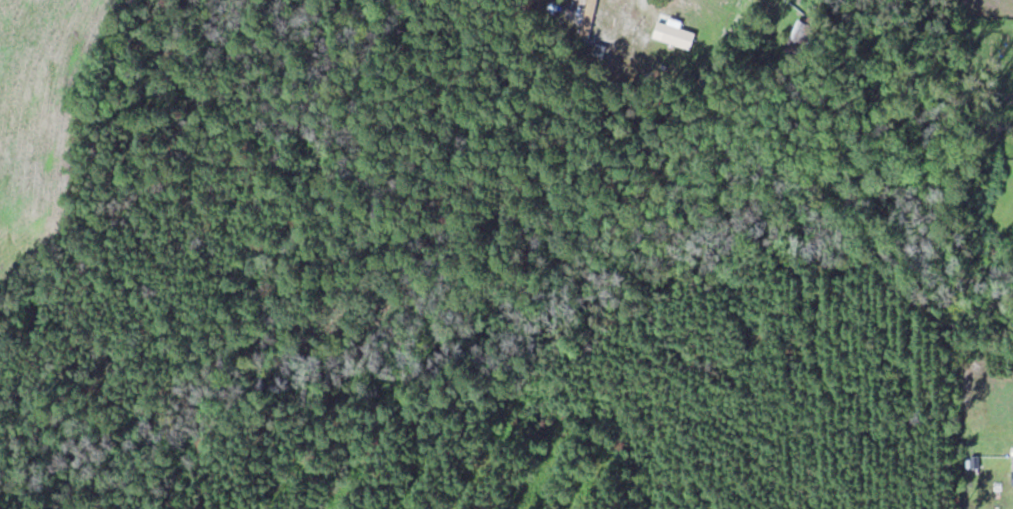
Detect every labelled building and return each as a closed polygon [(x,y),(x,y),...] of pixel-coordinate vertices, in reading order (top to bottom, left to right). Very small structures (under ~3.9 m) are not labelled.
[(583,35),(592,37),(599,0),(589,0),(583,35)] [(784,48),(798,57),(817,27),(802,18),(784,48)] [(699,32),(669,22),(663,39),(693,49),(699,32)]
